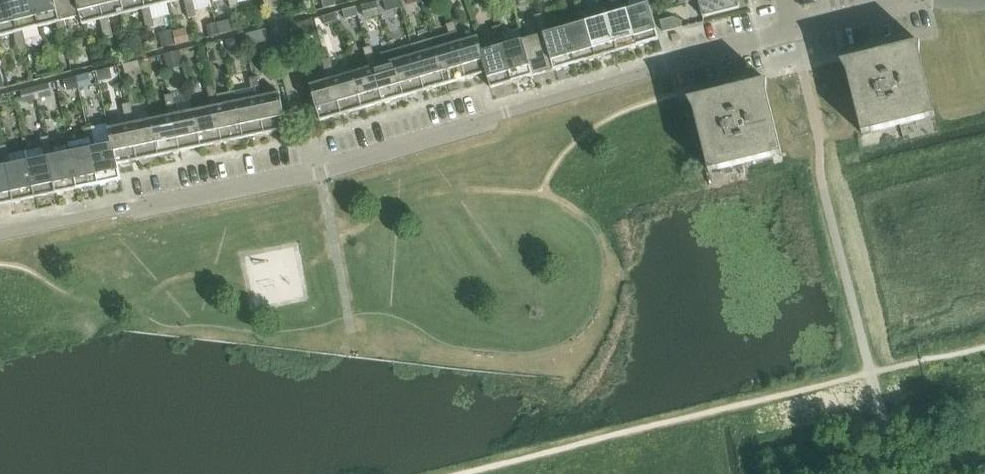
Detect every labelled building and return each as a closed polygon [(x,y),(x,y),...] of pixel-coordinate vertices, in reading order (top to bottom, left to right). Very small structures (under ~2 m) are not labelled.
[(14,34),(18,32),(10,0),(0,0),(0,37),(14,34)] [(18,32),(14,34),(16,43),(25,41),(23,31),(39,27),(33,0),(10,0),(18,32)] [(39,27),(56,23),(61,22),(55,0),(33,0),(39,27)] [(56,23),(59,33),(67,31),(65,21),(81,17),(82,17),(77,0),(55,0),(61,22),(56,23)] [(82,17),(81,17),(83,25),(100,20),(104,19),(100,0),(77,0),(82,17)] [(104,19),(100,20),(102,30),(111,28),(109,18),(125,14),(122,0),(100,0),(104,19)] [(125,14),(142,10),(146,9),(144,0),(122,0),(125,14)] [(142,10),(144,20),(153,18),(151,8),(167,4),(166,0),(144,0),(146,9),(142,10)] [(186,9),(195,7),(193,0),(184,0),(186,9)] [(231,9),(239,7),(238,0),(229,0),(231,9)] [(325,9),(336,6),(335,0),(323,0),(325,9)] [(384,0),(387,11),(400,8),(398,0),(386,0),(384,0)] [(604,6),(617,52),(629,49),(638,47),(627,10),(631,9),(629,0),(626,0),(620,2),(604,6)] [(631,9),(627,10),(638,47),(646,44),(646,43),(659,40),(648,0),(629,0),(631,9)] [(703,17),(739,8),(737,0),(699,0),(703,17)] [(376,2),(362,6),(365,19),(380,15),(376,2)] [(617,52),(604,6),(587,11),(590,21),(585,22),(596,59),(605,56),(617,52)] [(197,17),(195,7),(186,9),(189,19),(197,17)] [(355,7),(343,10),(345,19),(358,16),(355,7)] [(581,23),(565,28),(575,64),(587,61),(596,59),(585,22),(590,21),(587,11),(583,12),(579,14),(581,23)] [(335,13),(323,17),(325,24),(337,21),(335,13)] [(543,14),(534,16),(537,26),(545,23),(543,14)] [(153,18),(144,20),(147,30),(155,27),(153,18)] [(673,18),(660,21),(663,32),(683,28),(681,20),(673,18)] [(313,21),(299,24),(301,37),(315,34),(313,21)] [(455,22),(446,25),(449,34),(449,35),(458,32),(455,22)] [(537,26),(540,35),(523,40),(534,76),(546,73),(555,71),(544,34),(548,33),(545,23),(537,26)] [(217,24),(208,27),(210,37),(219,35),(217,24)] [(492,28),(495,38),(503,35),(501,26),(492,28)] [(114,38),(111,28),(102,30),(105,40),(114,38)] [(548,33),(544,34),(555,71),(564,68),(563,68),(575,64),(565,28),(548,33)] [(187,29),(174,32),(174,33),(177,45),(190,42),(187,29)] [(266,30),(245,35),(248,47),(269,41),(266,30)] [(67,31),(59,33),(61,43),(70,40),(67,31)] [(456,43),(460,42),(458,32),(449,35),(449,34),(432,39),(435,49),(446,85),(458,81),(458,82),(467,79),(456,43)] [(174,33),(160,37),(163,49),(177,45),(174,33)] [(481,52),(487,73),(491,89),(504,85),(513,83),(502,46),(506,45),(503,35),(495,38),(480,42),(482,52),(481,52)] [(460,42),(456,43),(467,79),(476,77),(475,76),(487,73),(481,52),(482,52),(480,42),(478,37),(460,42)] [(237,38),(226,41),(228,52),(236,50),(238,45),(237,38)] [(419,54),(415,55),(425,91),(434,89),(434,88),(446,85),(435,49),(432,39),(416,44),(419,54)] [(506,45),(502,46),(513,83),(522,80),(521,80),(534,76),(523,40),(506,45)] [(25,41),(16,43),(19,53),(27,51),(25,41)] [(920,43),(841,62),(841,64),(842,64),(846,71),(862,134),(935,116),(919,53),(920,44),(920,43)] [(416,44),(391,51),(405,97),(417,93),(417,94),(425,91),(415,55),(419,54),(416,44)] [(377,66),(373,67),(384,103),(393,101),(393,100),(405,97),(391,51),(375,56),(372,46),(364,49),(366,59),(375,56),(377,66)] [(179,51),(165,55),(168,67),(182,64),(179,51)] [(369,68),(353,73),(363,109),(375,106),(384,103),(373,67),(377,66),(375,56),(366,59),(369,68)] [(330,58),(322,61),(325,71),(333,68),(330,58)] [(138,61),(124,65),(126,74),(135,72),(136,76),(142,74),(138,61)] [(47,62),(36,64),(39,76),(50,73),(47,62)] [(109,68),(96,72),(99,82),(112,78),(109,68)] [(333,68),(325,71),(328,80),(310,85),(321,121),(334,118),(342,115),(332,79),(336,78),(333,68)] [(79,88),(92,85),(89,73),(77,77),(79,88)] [(336,78),(332,79),(342,115),(351,113),(351,112),(363,109),(353,73),(336,78)] [(68,91),(79,88),(77,77),(65,80),(68,91)] [(258,77),(249,79),(251,89),(260,87),(258,77)] [(694,99),(688,100),(688,102),(689,101),(694,109),(709,172),(782,154),(766,91),(767,82),(768,82),(767,80),(764,81),(694,99)] [(35,87),(37,100),(51,96),(48,84),(35,87)] [(216,86),(207,87),(209,97),(218,96),(216,86)] [(21,90),(24,103),(37,100),(35,87),(21,90)] [(251,89),(235,92),(236,102),(244,139),(256,136),(265,135),(258,97),(262,97),(260,87),(251,89)] [(258,97),(265,135),(274,133),(274,132),(287,130),(280,93),(262,97),(258,97)] [(173,94),(165,96),(167,106),(175,104),(173,94)] [(211,107),(194,111),(202,147),(214,145),(223,143),(215,106),(220,105),(218,96),(209,97),(211,107)] [(232,141),(244,139),(236,102),(220,105),(215,106),(223,143),(232,141)] [(131,103),(122,105),(124,115),(133,113),(131,103)] [(169,116),(152,119),(160,156),(172,153),(172,154),(181,152),(173,115),(177,114),(175,104),(167,106),(169,116)] [(190,150),(202,147),(194,111),(177,114),(173,115),(181,152),(190,150)] [(126,125),(109,128),(112,144),(113,144),(117,165),(118,165),(130,162),(130,163),(139,161),(131,124),(135,123),(133,113),(124,115),(126,125)] [(135,123),(131,124),(139,161),(147,159),(160,156),(152,119),(135,123)] [(92,128),(83,129),(86,139),(94,138),(92,128)] [(49,136),(41,138),(43,148),(51,146),(49,136)] [(69,143),(70,153),(78,189),(90,187),(91,187),(99,185),(92,148),(96,147),(94,138),(86,139),(86,140),(69,143)] [(96,147),(92,148),(99,185),(108,183),(122,180),(118,165),(117,165),(113,144),(112,144),(96,147)] [(35,198),(28,161),(26,151),(9,155),(7,145),(0,147),(0,155),(0,157),(9,155),(11,165),(7,166),(14,203),(23,201),(35,198)] [(43,148),(45,158),(28,161),(35,198),(48,196),(57,194),(49,157),(53,156),(51,146),(43,148)] [(53,156),(49,157),(57,194),(66,192),(65,192),(78,189),(70,153),(53,156)] [(0,157),(2,167),(0,167),(0,205),(5,204),(6,205),(14,203),(7,166),(11,165),(9,155),(0,157)]
